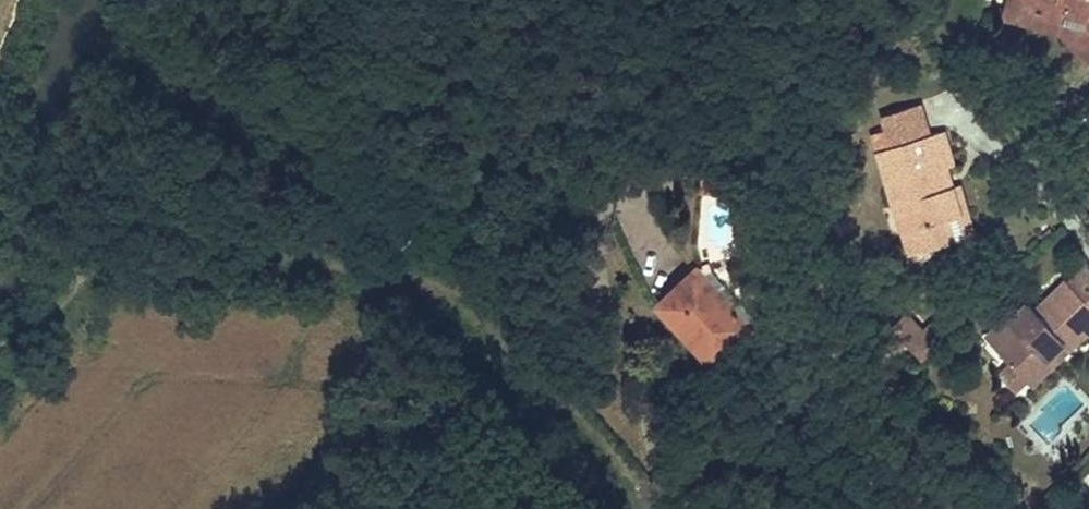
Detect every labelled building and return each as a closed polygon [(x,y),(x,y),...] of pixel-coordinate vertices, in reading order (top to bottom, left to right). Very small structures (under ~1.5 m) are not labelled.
[(1059,36),(1088,66),(1088,55),(1070,36),(1075,31),(1068,24),(1060,21),(1059,27),(1027,18),(1031,4),(1017,0),(1007,0),(1002,20),(1059,36)] [(1060,21),(1068,24),(1075,31),(1070,36),(1088,55),(1088,4),(1088,3),(1088,0),(1017,0),(1031,4),(1027,18),(1059,27),(1060,21)] [(944,131),(884,148),(892,169),(884,171),(894,208),(902,206),(910,231),(902,233),(908,255),(951,243),(945,224),(961,219),(952,189),(941,193),(937,178),(943,176),(942,169),(945,168),(954,165),(944,131)] [(892,169),(884,148),(878,150),(884,171),(892,169)] [(952,189),(945,168),(942,169),(943,176),(937,178),(941,193),(952,189)] [(961,187),(952,189),(961,219),(966,239),(975,236),(961,187)] [(751,324),(696,264),(663,294),(717,355),(751,324)] [(1084,279),(1066,296),(1064,294),(1040,318),(1030,308),(1013,324),(1023,335),(1000,358),(1025,386),(1059,352),(1063,358),(1080,341),(1085,345),(1088,341),(1088,285),(1084,279)] [(717,355),(663,294),(653,303),(708,363),(717,355)] [(1063,358),(1059,352),(1025,386),(1029,391),(1063,358)] [(1041,409),(1044,413),(1030,427),(1044,442),(1047,445),(1062,431),(1062,424),(1083,404),(1065,385),(1041,409)] [(1031,508),(1045,508),(1055,500),(1048,493),(1031,508)]
